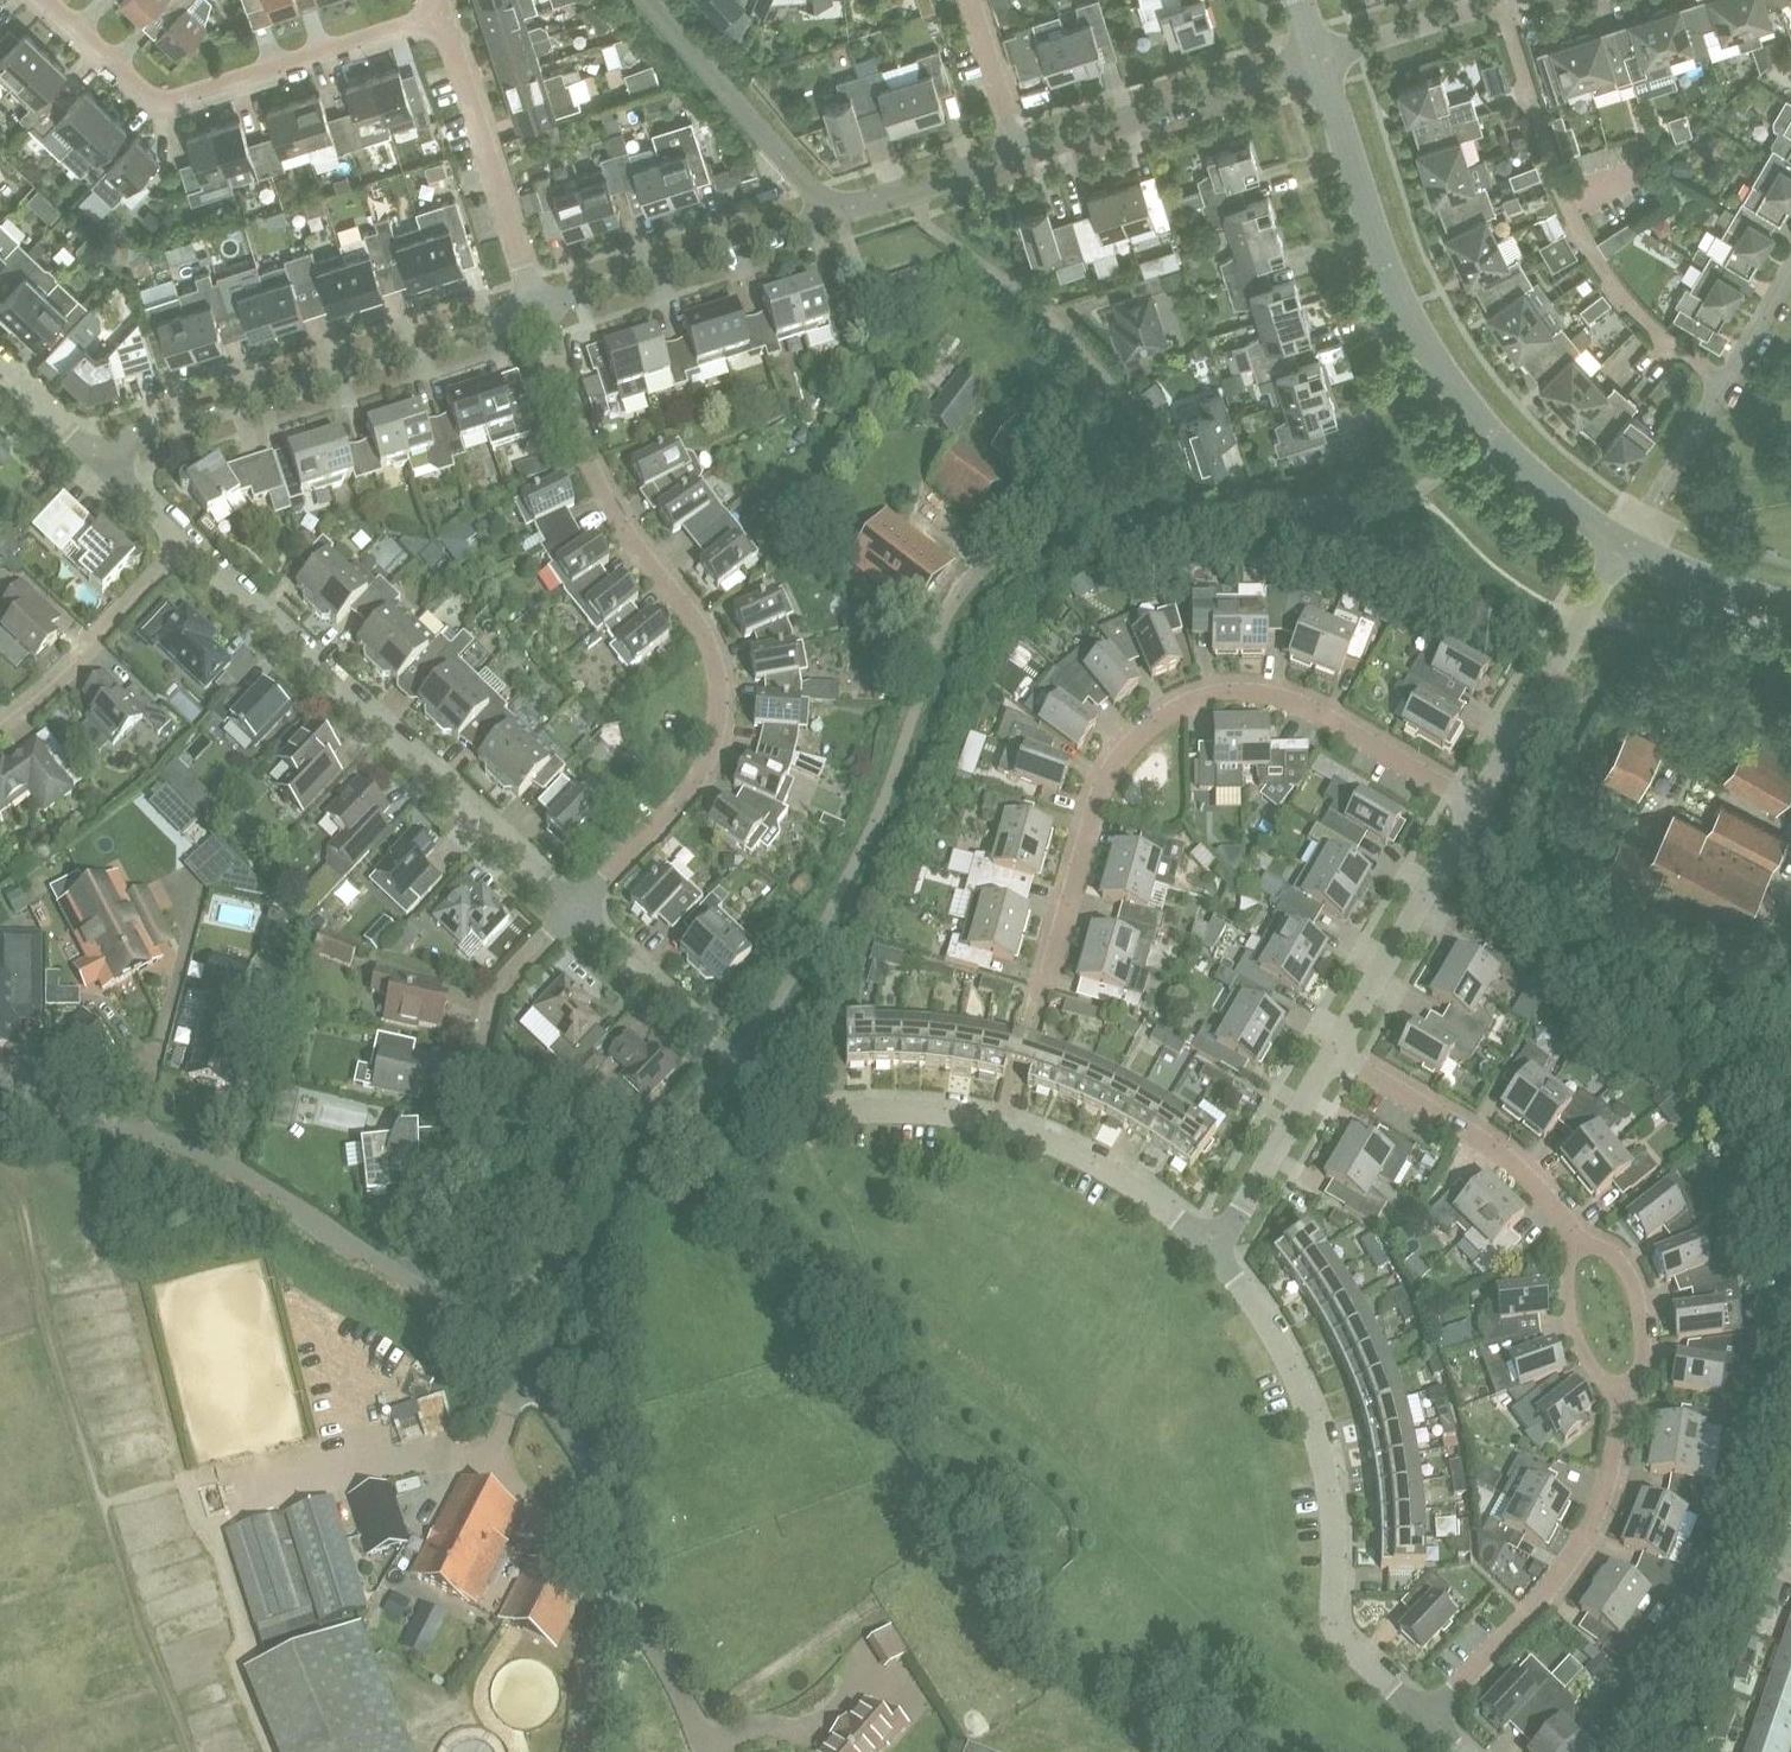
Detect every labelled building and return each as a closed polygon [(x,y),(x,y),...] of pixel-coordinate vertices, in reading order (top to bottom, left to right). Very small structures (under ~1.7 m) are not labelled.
[(156,8),(155,8),(162,0),(122,0),(120,3),(142,23),(156,8)] [(155,36),(177,57),(207,25),(186,6),(192,0),(162,0),(155,8),(156,8),(170,21),(155,36)] [(272,19),(300,9),(297,0),(265,0),(272,19)] [(486,26),(524,13),(520,0),(482,0),(478,1),(486,26)] [(722,24),(743,5),(738,0),(701,0),(722,24)] [(754,4),(774,13),(779,2),(806,0),(756,0),(754,4)] [(1077,69),(1080,68),(1086,74),(1100,69),(1102,61),(1103,61),(1096,37),(1110,32),(1099,0),(1089,0),(1075,4),(1077,9),(1077,23),(1064,28),(1077,69)] [(1140,2),(1137,3),(1145,29),(1150,27),(1165,26),(1169,41),(1193,33),(1197,39),(1210,35),(1210,27),(1213,26),(1204,0),(1202,0),(1178,8),(1175,0),(1149,0),(1140,2)] [(1702,27),(1693,0),(1692,0),(1654,12),(1667,55),(1691,48),(1694,57),(1711,51),(1702,27)] [(1702,27),(1716,23),(1721,38),(1735,33),(1740,49),(1751,46),(1737,0),(1693,0),(1702,27)] [(1751,46),(1763,42),(1757,26),(1771,22),(1767,7),(1781,2),(1780,0),(1737,0),(1751,46)] [(593,20),(600,14),(591,3),(584,10),(593,20)] [(1671,66),(1667,55),(1654,12),(1614,25),(1624,53),(1623,53),(1631,76),(1647,71),(1647,74),(1671,66)] [(528,26),(524,13),(486,26),(494,50),(549,32),(548,26),(541,22),(528,26)] [(1014,27),(1016,32),(1017,37),(1010,39),(1016,58),(1023,56),(1025,59),(1043,54),(1050,78),(1077,69),(1064,28),(1059,13),(1014,27)] [(600,14),(593,20),(602,31),(609,25),(600,14)] [(1624,53),(1614,25),(1575,37),(1589,80),(1592,91),(1618,83),(1617,81),(1631,76),(1623,53),(1624,53)] [(10,87),(45,50),(25,30),(3,54),(0,50),(0,78),(10,87)] [(494,50),(501,75),(540,62),(536,51),(548,48),(552,40),(549,32),(494,50)] [(1568,96),(1565,88),(1589,80),(1575,37),(1536,50),(1552,101),(1568,96)] [(621,52),(630,63),(637,57),(628,46),(621,52)] [(918,75),(905,79),(918,120),(944,112),(937,88),(950,83),(939,48),(916,55),(918,60),(918,75)] [(44,92),(47,89),(66,69),(45,50),(10,87),(30,106),(20,117),(30,127),(33,123),(54,101),(44,92)] [(501,75),(509,99),(567,81),(563,69),(544,75),(540,62),(501,75)] [(660,85),(652,64),(625,73),(632,94),(660,85)] [(881,66),(859,74),(870,109),(884,105),(891,129),(918,120),(905,79),(891,83),(883,71),(881,66)] [(399,67),(373,75),(390,130),(416,121),(418,125),(432,121),(422,93),(409,97),(399,67)] [(1415,132),(1478,113),(1472,95),(1449,102),(1440,73),(1397,86),(1406,116),(1409,115),(1415,132)] [(836,81),(838,86),(838,100),(824,105),(831,128),(827,130),(831,144),(836,142),(837,146),(864,137),(856,113),(870,109),(859,74),(836,81)] [(356,113),(343,118),(352,147),(365,142),(360,124),(371,121),(374,131),(379,133),(390,130),(373,75),(346,83),(356,113)] [(1485,82),(1489,93),(1510,86),(1507,75),(1485,82)] [(517,124),(554,112),(555,115),(581,106),(579,99),(574,100),(567,81),(509,99),(517,124)] [(86,88),(67,108),(64,111),(54,101),(33,123),(44,133),(57,120),(76,138),(106,107),(86,88)] [(329,122),(328,117),(320,92),(293,100),(306,142),(310,154),(336,146),(338,151),(352,147),(343,118),(329,122)] [(276,139),(263,143),(272,172),(286,168),(280,150),(306,142),(293,100),(267,109),(276,139)] [(82,174),(84,171),(94,181),(103,172),(102,172),(115,159),(114,159),(104,149),(126,126),(106,107),(76,138),(77,139),(61,155),(62,156),(64,155),(82,172),(80,173),(82,174)] [(1415,132),(1420,149),(1417,150),(1424,175),(1467,162),(1460,138),(1483,131),(1478,113),(1415,132)] [(1561,113),(1550,116),(1554,129),(1565,126),(1561,113)] [(1766,157),(1790,172),(1790,115),(1783,129),(1778,130),(1772,141),(1773,146),(1766,157)] [(258,176),(272,172),(263,143),(250,147),(240,117),(214,126),(227,167),(230,166),(234,180),(245,176),(241,162),(253,159),(258,176)] [(693,122),(679,127),(652,135),(657,149),(673,198),(699,190),(690,160),(703,155),(693,122)] [(1671,128),(1675,139),(1691,133),(1688,123),(1671,128)] [(187,134),(195,159),(197,164),(181,169),(188,190),(200,186),(203,181),(201,175),(206,173),(209,183),(216,187),(224,184),(227,177),(225,168),(227,167),(214,126),(187,134)] [(1517,147),(1531,143),(1527,131),(1513,135),(1517,147)] [(136,178),(139,175),(157,155),(136,136),(114,159),(115,159),(102,172),(103,172),(94,181),(94,182),(114,201),(120,194),(132,205),(147,189),(136,178)] [(1197,178),(1204,201),(1204,202),(1236,191),(1232,177),(1259,169),(1250,141),(1247,142),(1243,136),(1230,140),(1230,148),(1206,155),(1211,170),(1198,178),(1197,178)] [(365,142),(352,147),(363,183),(378,178),(366,142),(365,142)] [(614,152),(623,181),(637,177),(646,207),(650,206),(652,212),(672,205),(671,199),(673,198),(657,149),(650,145),(629,151),(628,148),(614,152)] [(603,166),(577,175),(593,224),(620,215),(610,185),(623,181),(614,152),(600,157),(603,166)] [(1673,157),(1672,173),(1692,174),(1693,158),(1673,157)] [(1742,199),(1735,210),(1765,227),(1771,216),(1779,221),(1790,201),(1790,172),(1766,157),(1751,182),(1752,183),(1742,199)] [(1435,199),(1442,216),(1491,197),(1484,182),(1483,182),(1483,184),(1475,186),(1467,162),(1424,175),(1432,200),(1435,199)] [(760,180),(754,163),(739,168),(745,185),(760,180)] [(1127,226),(1153,218),(1157,229),(1171,225),(1162,196),(1148,200),(1140,176),(1138,177),(1137,173),(1116,179),(1118,184),(1114,185),(1127,226)] [(557,202),(566,229),(567,232),(593,224),(577,175),(551,183),(548,174),(534,178),(544,206),(557,202)] [(1095,217),(1081,222),(1093,257),(1116,250),(1114,245),(1114,230),(1127,226),(1114,185),(1087,193),(1095,217)] [(1236,191),(1204,202),(1204,201),(1201,202),(1209,226),(1213,224),(1228,224),(1232,238),(1276,224),(1268,197),(1241,206),(1236,191)] [(1517,194),(1503,199),(1507,211),(1521,205),(1517,194)] [(1497,212),(1491,197),(1442,216),(1448,232),(1445,234),(1457,258),(1497,238),(1486,216),(1494,212),(1495,213),(1497,212)] [(421,225),(436,274),(439,273),(440,277),(444,279),(459,275),(461,270),(460,267),(463,266),(453,235),(467,231),(456,198),(442,202),(447,216),(421,225)] [(1016,221),(1020,235),(1025,233),(1032,256),(1047,252),(1055,264),(1055,265),(1085,256),(1075,224),(1054,231),(1046,207),(1019,215),(1020,219),(1016,221)] [(1711,251),(1704,263),(1733,280),(1740,269),(1748,274),(1773,232),(1765,227),(1735,210),(1720,235),(1733,242),(1724,259),(1711,251)] [(162,220),(154,212),(145,222),(153,229),(162,220)] [(375,219),(378,228),(387,257),(400,252),(410,282),(413,281),(414,285),(418,287),(433,283),(435,278),(434,275),(436,274),(421,225),(395,233),(389,215),(375,219)] [(1665,215),(1653,222),(1660,235),(1672,228),(1665,215)] [(1276,224),(1232,238),(1237,251),(1224,259),(1220,261),(1227,284),(1262,273),(1258,259),(1284,250),(1276,224)] [(374,261),(387,257),(378,228),(338,241),(341,250),(357,299),(383,291),(374,261)] [(1611,259),(1632,243),(1625,232),(1602,245),(1611,259)] [(1508,261),(1497,238),(1457,258),(1468,282),(1471,280),(1480,296),(1525,269),(1517,255),(1515,256),(1516,257),(1508,261)] [(8,271),(29,250),(18,240),(6,253),(0,248),(0,264),(8,271)] [(312,249),(298,253),(307,282),(321,278),(330,308),(357,299),(341,250),(315,258),(312,249)] [(17,323),(46,292),(46,291),(59,278),(57,276),(55,272),(50,267),(46,266),(29,250),(8,271),(18,281),(0,301),(0,316),(11,326),(15,321),(17,323)] [(294,286),(307,282),(298,253),(285,258),(286,262),(260,270),(264,284),(277,325),(304,316),(294,286)] [(1709,322),(1717,327),(1742,285),(1733,280),(1704,263),(1689,288),(1686,289),(1679,301),(1680,303),(1673,316),(1702,333),(1709,322)] [(1179,267),(1161,273),(1167,292),(1181,288),(1185,286),(1183,281),(1179,267)] [(1525,269),(1480,296),(1489,311),(1486,313),(1501,335),(1538,309),(1524,288),(1531,283),(1532,285),(1534,284),(1525,269)] [(179,292),(185,309),(198,350),(224,342),(214,312),(228,307),(217,274),(218,279),(213,281),(210,270),(196,275),(199,285),(179,292)] [(231,270),(217,274),(228,307),(241,303),(251,333),(277,325),(264,284),(238,293),(231,270)] [(928,295),(920,270),(891,280),(899,305),(928,295)] [(1119,337),(1119,338),(1125,355),(1135,352),(1140,354),(1153,350),(1155,345),(1166,342),(1150,292),(1163,287),(1158,271),(1129,280),(1134,296),(1115,302),(1125,331),(1122,332),(1121,333),(1120,334),(1119,335),(1119,336),(1119,337)] [(1258,319),(1302,305),(1294,278),(1267,287),(1262,273),(1227,284),(1234,307),(1239,306),(1254,305),(1258,319)] [(46,291),(46,292),(17,323),(37,342),(59,319),(69,329),(90,307),(59,278),(46,291)] [(816,280),(789,289),(804,337),(816,333),(819,326),(828,323),(833,339),(848,334),(835,296),(822,301),(816,280)] [(769,318),(756,322),(765,351),(768,359),(782,355),(777,340),(785,337),(792,341),(804,337),(789,289),(763,297),(769,318)] [(198,350),(185,309),(179,292),(139,304),(148,333),(162,329),(171,359),(198,350)] [(1246,342),(1253,366),(1288,354),(1284,340),(1311,331),(1302,305),(1258,319),(1262,333),(1250,341),(1246,342)] [(736,306),(710,314),(725,362),(737,358),(741,351),(749,349),(751,355),(765,351),(756,322),(742,326),(736,306)] [(1519,354),(1530,368),(1571,336),(1560,323),(1559,324),(1560,325),(1552,330),(1538,309),(1501,335),(1516,356),(1519,354)] [(706,362),(713,366),(725,362),(710,314),(683,323),(690,343),(676,347),(686,376),(699,372),(697,365),(706,362)] [(46,354),(78,385),(82,388),(81,389),(80,391),(80,393),(80,395),(81,397),(82,398),(83,400),(85,400),(87,401),(89,400),(91,399),(93,398),(94,396),(94,394),(94,392),(93,390),(92,388),(98,387),(99,389),(119,383),(115,369),(151,357),(139,319),(109,351),(95,356),(70,332),(72,329),(71,328),(46,354)] [(656,331),(630,340),(645,388),(657,384),(661,377),(670,374),(675,389),(688,385),(686,376),(676,347),(663,352),(656,331)] [(1557,404),(1590,373),(1572,355),(1579,349),(1580,350),(1581,348),(1571,336),(1530,368),(1541,382),(1539,384),(1557,404)] [(648,395),(645,388),(630,340),(603,348),(610,369),(597,373),(598,379),(584,384),(590,402),(605,398),(606,402),(622,396),(630,400),(648,395)] [(1293,369),(1288,354),(1253,366),(1260,389),(1265,387),(1280,387),(1284,400),(1328,386),(1319,360),(1293,369)] [(955,437),(990,392),(962,371),(927,416),(955,437)] [(1578,420),(1591,432),(1626,394),(1614,383),(1612,384),(1613,385),(1607,391),(1590,373),(1557,404),(1575,423),(1578,420)] [(1156,379),(1140,391),(1152,406),(1168,394),(1156,379)] [(473,390),(489,438),(492,448),(532,436),(519,398),(506,402),(500,382),(473,390)] [(1336,413),(1328,386),(1284,400),(1288,414),(1275,423),(1279,437),(1274,438),(1278,453),(1322,439),(1320,432),(1312,428),(1310,421),(1336,413)] [(447,399),(452,414),(453,419),(440,423),(452,461),(466,457),(461,441),(469,438),(477,442),(489,438),(473,390),(447,399)] [(1235,437),(1232,427),(1221,394),(1200,400),(1204,412),(1180,420),(1186,437),(1183,438),(1187,451),(1190,450),(1197,470),(1225,461),(1219,442),(1235,437)] [(1638,405),(1626,394),(1591,432),(1604,444),(1602,447),(1626,466),(1654,431),(1630,413),(1636,406),(1637,407),(1638,405)] [(778,401),(759,410),(766,427),(786,418),(778,401)] [(454,467),(452,461),(440,423),(427,427),(420,407),(394,415),(409,463),(429,457),(433,468),(439,472),(454,467)] [(360,449),(370,477),(383,473),(381,466),(390,464),(397,467),(409,463),(394,415),(367,424),(374,444),(360,449)] [(1015,419),(994,447),(1014,463),(1036,435),(1015,419)] [(801,429),(794,442),(809,450),(816,438),(801,429)] [(11,441),(0,432),(0,453),(11,441)] [(314,441),(330,489),(341,485),(345,478),(354,475),(356,482),(370,477),(360,449),(347,453),(340,433),(314,441)] [(958,440),(927,481),(973,517),(1004,476),(984,460),(958,440)] [(317,493),(330,489),(314,441),(288,450),(294,470),(281,474),(290,503),(304,499),(302,492),(310,489),(317,493)] [(659,488),(669,502),(701,480),(702,472),(693,456),(685,454),(679,441),(631,466),(644,491),(658,484),(659,488)] [(824,444),(816,457),(834,468),(842,455),(824,444)] [(551,472),(546,456),(516,466),(521,482),(551,472)] [(227,474),(224,469),(219,462),(197,476),(199,478),(194,482),(193,481),(193,479),(192,478),(190,476),(188,476),(186,475),(184,476),(182,477),(181,478),(180,480),(179,482),(179,484),(180,486),(181,487),(183,489),(185,489),(187,490),(191,489),(208,515),(240,494),(251,491),(254,500),(270,495),(260,463),(227,474)] [(540,537),(544,545),(571,530),(564,518),(561,512),(574,506),(562,480),(514,503),(520,516),(532,520),(540,537)] [(673,534),(680,529),(686,525),(698,542),(729,517),(724,511),(710,509),(706,503),(709,491),(701,480),(669,502),(657,510),(673,534)] [(914,610),(953,564),(888,513),(849,561),(914,610)] [(127,551),(101,527),(91,537),(68,515),(45,539),(61,555),(71,545),(88,561),(79,571),(103,594),(130,565),(132,566),(133,566),(134,567),(136,567),(137,567),(139,566),(140,565),(141,564),(142,563),(142,561),(142,560),(142,558),(142,557),(141,556),(140,555),(138,554),(137,553),(136,553),(134,553),(133,553),(131,554),(130,555),(129,556),(129,557),(125,553),(127,551)] [(711,557),(706,561),(699,566),(717,589),(759,555),(750,544),(737,543),(734,539),(742,533),(729,517),(698,542),(711,557)] [(0,523),(0,544),(1,546),(12,534),(0,523)] [(440,541),(459,567),(474,556),(466,545),(477,538),(465,523),(440,541)] [(593,539),(586,543),(581,547),(571,530),(544,545),(540,547),(552,566),(556,564),(559,568),(557,580),(564,591),(564,592),(597,570),(609,562),(593,539)] [(306,557),(318,544),(315,539),(306,534),(300,536),(306,557)] [(1,547),(14,560),(23,550),(10,538),(1,547)] [(312,570),(308,574),(297,587),(303,593),(304,601),(313,610),(347,573),(328,555),(333,548),(323,538),(318,544),(306,557),(302,560),(312,570)] [(13,562),(2,552),(0,554),(0,569),(7,569),(13,562)] [(356,565),(347,573),(313,610),(322,619),(330,618),(337,625),(353,608),(363,618),(390,589),(380,579),(375,583),(356,565)] [(604,628),(627,609),(638,600),(620,578),(609,587),(597,570),(564,592),(568,599),(584,605),(589,610),(588,622),(597,633),(604,628)] [(1068,586),(1078,602),(1097,589),(1086,574),(1068,586)] [(482,599),(488,595),(499,589),(491,576),(475,586),(482,599)] [(3,631),(36,662),(57,639),(50,632),(62,620),(44,603),(23,583),(2,605),(0,607),(0,628),(3,631)] [(401,599),(390,589),(363,618),(373,627),(357,644),(364,651),(364,659),(373,667),(416,622),(396,603),(401,599)] [(1239,654),(1239,609),(1239,599),(1224,599),(1221,589),(1194,589),(1194,623),(1213,623),(1213,654),(1216,654),(1216,658),(1237,658),(1237,654),(1239,654)] [(1290,589),(1257,589),(1239,589),(1239,599),(1239,609),(1239,654),(1242,654),(1241,658),(1263,658),(1263,654),(1266,654),(1266,623),(1284,623),(1290,589)] [(1312,668),(1314,668),(1330,627),(1318,622),(1321,601),(1290,589),(1284,623),(1301,630),(1289,659),(1292,660),(1290,663),(1310,671),(1312,668)] [(745,638),(754,634),(759,632),(761,636),(764,651),(794,646),(792,633),(783,614),(788,603),(782,590),(733,612),(745,638)] [(155,641),(206,689),(231,663),(199,633),(201,630),(202,629),(202,627),(203,626),(202,624),(202,623),(201,622),(186,608),(179,616),(167,605),(151,621),(163,633),(155,641)] [(627,609),(604,628),(620,648),(618,660),(627,671),(669,637),(651,615),(639,625),(627,609)] [(1139,649),(1152,678),(1179,666),(1167,636),(1181,633),(1175,609),(1158,613),(1160,624),(1145,630),(1134,614),(1097,630),(1120,657),(1139,649)] [(1403,637),(1413,616),(1402,610),(1391,631),(1403,637)] [(1341,631),(1330,627),(1314,668),(1316,669),(1314,673),(1334,681),(1336,677),(1338,678),(1350,649),(1365,655),(1376,628),(1360,621),(1361,619),(1351,616),(1341,631)] [(423,675),(448,650),(451,646),(440,636),(436,641),(416,622),(373,667),(383,676),(391,676),(398,682),(413,666),(423,675)] [(464,633),(451,646),(448,650),(423,675),(434,685),(418,702),(425,708),(425,716),(434,725),(477,678),(459,660),(475,644),(464,633)] [(598,634),(591,640),(595,645),(602,639),(598,634)] [(893,650),(895,638),(884,635),(882,644),(883,647),(893,650)] [(771,684),(770,699),(809,702),(810,688),(802,688),(798,668),(805,658),(802,644),(794,646),(764,651),(750,654),(755,682),(770,679),(771,684)] [(1446,680),(1466,692),(1473,696),(1488,670),(1448,647),(1439,662),(1421,655),(1409,675),(1438,692),(1446,680)] [(1080,649),(1056,670),(1081,693),(1095,682),(1100,689),(1109,699),(1115,706),(1138,686),(1108,651),(1095,662),(1080,649)] [(657,653),(663,660),(667,656),(662,650),(657,653)] [(1035,693),(1023,710),(1040,723),(1077,750),(1095,726),(1078,713),(1070,708),(1081,693),(1056,670),(1037,695),(1035,693)] [(104,674),(85,693),(98,707),(87,718),(113,745),(142,718),(159,735),(171,723),(150,701),(138,712),(117,691),(119,689),(104,674)] [(1438,692),(1409,675),(1397,695),(1412,709),(1403,723),(1407,726),(1406,730),(1416,736),(1419,733),(1443,747),(1458,721),(1431,705),(1438,692)] [(474,723),(484,733),(505,711),(508,708),(489,690),(477,678),(434,725),(443,733),(451,733),(458,740),(474,723)] [(245,699),(239,692),(235,689),(212,713),(225,725),(228,721),(255,747),(292,708),(264,682),(249,698),(245,699)] [(799,724),(808,716),(809,702),(770,699),(756,698),(754,726),(764,727),(769,728),(765,747),(794,755),(798,742),(799,724)] [(535,739),(505,711),(484,733),(494,742),(478,759),(485,766),(486,774),(495,782),(535,739)] [(1241,724),(1242,769),(1255,768),(1260,789),(1298,788),(1309,770),(1309,754),(1268,754),(1267,723),(1264,723),(1264,719),(1243,720),(1243,724),(1241,724)] [(1242,789),(1242,769),(1241,724),(1239,724),(1239,720),(1217,720),(1217,724),(1214,724),(1215,755),(1198,756),(1199,790),(1242,789)] [(1005,751),(998,771),(1016,777),(1059,793),(1069,765),(1050,758),(1040,754),(1046,737),(1036,734),(1014,725),(1009,740),(1005,751)] [(303,810),(325,788),(339,772),(327,761),(337,751),(313,727),(281,761),(293,773),(279,787),(303,810)] [(1667,747),(1631,728),(1606,777),(1642,795),(1667,747)] [(1755,729),(1726,783),(1777,811),(1790,785),(1790,749),(1755,729)] [(970,735),(956,773),(973,779),(987,741),(970,735)] [(535,781),(545,790),(566,768),(535,739),(495,782),(504,791),(512,791),(519,797),(535,781)] [(2,800),(3,801),(5,802),(7,803),(8,805),(9,806),(29,791),(44,811),(72,790),(71,789),(83,781),(59,748),(48,757),(36,742),(0,769),(0,800),(2,800)] [(734,787),(747,792),(775,805),(783,808),(788,796),(784,784),(791,767),(794,755),(765,747),(759,767),(746,761),(734,787)] [(854,748),(850,767),(866,771),(871,752),(854,748)] [(563,778),(542,800),(557,814),(546,824),(567,844),(604,806),(583,786),(577,792),(563,778)] [(169,824),(186,807),(166,787),(164,789),(160,785),(152,794),(156,798),(149,804),(169,824)] [(351,871),(372,849),(390,830),(378,818),(387,808),(367,788),(361,789),(357,785),(327,816),(342,829),(342,837),(329,850),(337,857),(326,868),(287,909),(301,923),(351,871)] [(1333,804),(1320,827),(1350,844),(1358,849),(1367,834),(1386,845),(1387,842),(1393,845),(1405,825),(1399,822),(1401,819),(1376,805),(1378,801),(1367,795),(1365,798),(1351,789),(1340,806),(1333,804)] [(738,810),(734,807),(726,801),(709,824),(751,855),(759,845),(768,851),(780,836),(778,824),(769,818),(775,805),(747,792),(741,806),(738,810)] [(1050,829),(1030,823),(1020,820),(1024,804),(987,794),(982,810),(987,812),(985,820),(1003,830),(1000,842),(1043,854),(1043,852),(1047,853),(1053,833),(1049,832),(1050,829)] [(218,837),(240,815),(226,800),(204,823),(218,837)] [(1659,879),(1745,924),(1789,839),(1724,805),(1711,831),(1676,813),(1655,853),(1624,836),(1610,862),(1656,886),(1659,879)] [(818,824),(840,833),(844,824),(822,814),(818,824)] [(1307,839),(1318,845),(1305,867),(1355,897),(1356,895),(1360,897),(1370,878),(1367,876),(1369,874),(1350,863),(1358,849),(1350,844),(1320,827),(1316,824),(1307,839)] [(420,864),(434,849),(414,830),(399,846),(401,848),(369,882),(406,916),(442,878),(431,867),(428,871),(420,864)] [(1147,855),(1137,853),(1116,847),(1116,850),(1112,849),(1106,869),(1110,870),(1109,873),(1152,885),(1156,872),(1177,873),(1185,846),(1152,837),(1147,855)] [(1043,854),(1000,842),(996,855),(975,854),(969,878),(1001,887),(1006,871),(1036,880),(1037,877),(1040,878),(1046,857),(1042,856),(1043,854)] [(50,851),(46,846),(40,845),(34,848),(33,855),(37,860),(43,861),(49,857),(50,851)] [(218,857),(230,869),(238,861),(227,849),(218,857)] [(1220,850),(1215,854),(1232,873),(1242,864),(1242,849),(1220,850)] [(725,856),(725,870),(736,870),(736,868),(736,858),(736,856),(725,856)] [(908,862),(898,897),(912,902),(923,867),(908,862)] [(662,913),(676,927),(703,898),(688,884),(688,885),(667,866),(631,904),(651,924),(662,913)] [(1354,899),(1355,897),(1305,867),(1292,890),(1285,886),(1277,901),(1281,903),(1307,918),(1315,923),(1324,909),(1342,920),(1343,917),(1347,919),(1358,901),(1354,899)] [(791,888),(801,897),(815,882),(805,872),(791,888)] [(1128,922),(1156,930),(1161,932),(1166,915),(1146,910),(1152,885),(1109,873),(1109,875),(1105,874),(1099,894),(1103,895),(1102,898),(1132,906),(1128,922)] [(144,891),(130,899),(118,875),(88,891),(111,934),(116,931),(138,972),(162,959),(157,950),(171,943),(166,934),(149,900),(144,891)] [(1001,887),(969,878),(964,894),(972,896),(966,921),(977,925),(1020,937),(1021,934),(1024,936),(1030,915),(1026,914),(1027,911),(997,903),(1001,887)] [(20,890),(16,892),(6,898),(15,915),(29,908),(20,890)] [(59,906),(88,962),(89,964),(84,967),(89,977),(97,979),(98,980),(99,982),(103,990),(138,972),(116,931),(111,934),(88,891),(59,906)] [(484,946),(508,921),(496,909),(500,905),(486,892),(471,908),(456,894),(434,918),(462,944),(471,935),(484,946)] [(690,940),(680,950),(687,957),(687,965),(696,973),(731,937),(738,929),(718,910),(723,906),(712,896),(686,924),(696,933),(690,940)] [(1315,923),(1307,918),(1281,903),(1272,917),(1275,918),(1261,941),(1312,970),(1313,969),(1317,971),(1327,952),(1324,950),(1325,948),(1307,937),(1315,923)] [(270,912),(268,923),(285,928),(288,916),(270,912)] [(403,930),(410,937),(423,923),(416,917),(403,930)] [(364,939),(377,952),(397,931),(384,919),(364,939)] [(1486,928),(1471,919),(1463,933),(1478,942),(1486,928)] [(1156,930),(1128,922),(1124,938),(1093,929),(1093,932),(1089,931),(1083,952),(1087,953),(1086,955),(1129,967),(1145,971),(1156,930)] [(983,954),(992,956),(1013,962),(1014,959),(1018,960),(1023,940),(1020,939),(1020,937),(977,925),(973,937),(952,936),(945,961),(978,970),(983,954)] [(731,937),(696,973),(706,982),(714,982),(720,988),(730,978),(736,972),(746,981),(766,960),(756,950),(758,948),(738,929),(731,937)] [(350,966),(357,948),(321,934),(315,952),(350,966)] [(18,1048),(18,1021),(18,1010),(40,1010),(40,936),(0,936),(0,1049),(18,1048)] [(1234,975),(1238,977),(1263,992),(1272,997),(1280,983),(1299,993),(1300,991),(1304,993),(1314,974),(1311,972),(1312,970),(1261,941),(1253,955),(1247,953),(1234,975)] [(886,964),(889,952),(873,948),(869,960),(886,964)] [(1445,974),(1484,997),(1497,974),(1515,985),(1524,970),(1494,953),(1486,967),(1459,951),(1457,954),(1454,952),(1443,970),(1446,972),(1445,974)] [(905,957),(889,952),(886,964),(888,965),(902,969),(905,957)] [(1145,971),(1129,967),(1086,955),(1086,957),(1082,956),(1076,976),(1080,978),(1079,980),(1109,989),(1105,1005),(1138,1014),(1144,990),(1142,988),(1147,972),(1145,971)] [(231,1087),(237,1062),(241,1046),(247,1021),(231,1017),(236,998),(241,999),(249,967),(214,959),(206,991),(211,992),(209,997),(187,992),(178,1028),(200,1034),(189,1077),(202,1080),(202,1084),(216,1087),(217,1084),(231,1087)] [(936,978),(939,966),(923,962),(920,973),(936,978)] [(939,966),(936,978),(952,983),(955,971),(939,966)] [(440,1030),(447,1000),(418,993),(421,979),(377,969),(372,993),(390,997),(385,1021),(418,1029),(419,1025),(440,1030)] [(46,974),(46,991),(57,991),(57,974),(46,974)] [(1459,1012),(1451,1026),(1480,1044),(1493,1022),(1477,1008),(1484,997),(1445,974),(1444,976),(1441,974),(1430,992),(1433,994),(1432,997),(1459,1012)] [(1272,997),(1263,992),(1238,977),(1229,991),(1233,993),(1220,1016),(1230,1022),(1269,1044),(1270,1042),(1273,1044),(1284,1026),(1281,1024),(1282,1021),(1264,1011),(1272,997)] [(582,995),(564,978),(534,1010),(562,1036),(547,1051),(572,1074),(574,1072),(593,1052),(581,1040),(598,1022),(576,1001),(582,995)] [(995,994),(998,982),(982,978),(979,990),(995,994)] [(998,982),(995,994),(1011,999),(1014,987),(998,982)] [(1716,990),(1700,1001),(1714,1021),(1729,1010),(1716,990)] [(1078,1018),(1082,1006),(1065,1001),(1062,1013),(1078,1018)] [(1082,1006),(1078,1018),(1094,1022),(1098,1010),(1082,1006)] [(47,1042),(77,1080),(115,1050),(85,1012),(47,1042)] [(1141,1028),(1127,1019),(1120,1030),(1135,1038),(1141,1028)] [(873,1064),(873,1021),(845,1022),(847,1065),(873,1064)] [(899,1064),(901,1021),(873,1021),(873,1064),(899,1064)] [(899,1064),(925,1066),(929,1023),(901,1021),(899,1064)] [(1191,1048),(1220,1066),(1229,1051),(1255,1067),(1257,1065),(1260,1067),(1271,1048),(1268,1046),(1269,1044),(1230,1022),(1223,1033),(1203,1026),(1191,1048)] [(951,1069),(958,1026),(929,1023),(925,1066),(951,1069)] [(977,1073),(986,1031),(958,1026),(951,1069),(977,1073)] [(1467,1067),(1480,1044),(1451,1026),(1442,1042),(1414,1026),(1399,1052),(1424,1067),(1422,1070),(1433,1076),(1435,1073),(1439,1076),(1448,1061),(1467,1067)] [(1150,1039),(1165,1048),(1171,1037),(1156,1028),(1150,1039)] [(977,1073),(1004,1079),(1007,1067),(1010,1054),(1025,1058),(1034,1061),(1038,1048),(1029,1045),(1014,1041),(1015,1037),(986,1031),(977,1073)] [(406,1053),(409,1041),(378,1034),(370,1068),(373,1072),(377,1073),(374,1087),(420,1098),(428,1062),(409,1058),(406,1053)] [(647,1050),(630,1034),(610,1055),(627,1071),(621,1078),(645,1101),(674,1070),(650,1047),(647,1050)] [(1171,1037),(1165,1048),(1179,1056),(1185,1045),(1171,1037)] [(1039,1044),(1038,1048),(1034,1061),(1025,1058),(1010,1054),(1007,1067),(1022,1071),(1030,1073),(1027,1086),(1053,1094),(1068,1053),(1039,1044)] [(1521,1121),(1523,1123),(1550,1087),(1540,1079),(1549,1060),(1529,1045),(1508,1072),(1521,1082),(1502,1106),(1504,1108),(1502,1111),(1519,1124),(1521,1121)] [(604,1062),(593,1052),(574,1072),(584,1082),(604,1062)] [(1068,1053),(1053,1094),(1077,1104),(1094,1064),(1068,1053)] [(1101,1115),(1120,1076),(1094,1064),(1077,1104),(1101,1115)] [(1214,1085),(1221,1074),(1206,1065),(1199,1076),(1202,1078),(1195,1090),(1207,1097),(1214,1085)] [(1221,1074),(1214,1085),(1228,1093),(1235,1082),(1221,1074)] [(1124,1127),(1145,1089),(1120,1076),(1101,1115),(1124,1127)] [(1563,1114),(1576,1124),(1597,1102),(1581,1090),(1571,1103),(1550,1087),(1523,1123),(1525,1124),(1522,1127),(1539,1140),(1542,1137),(1544,1139),(1563,1114)] [(1147,1140),(1169,1103),(1145,1089),(1124,1127),(1147,1140)] [(280,1092),(276,1110),(293,1114),(297,1095),(280,1092)] [(1600,1099),(1597,1102),(1576,1124),(1586,1137),(1562,1156),(1564,1159),(1561,1161),(1574,1178),(1577,1175),(1579,1177),(1614,1148),(1605,1138),(1618,1122),(1600,1099)] [(1168,1155),(1193,1119),(1169,1103),(1147,1140),(1168,1155)] [(438,1138),(437,1116),(418,1111),(417,1116),(433,1138),(438,1138)] [(1193,1119),(1168,1155),(1190,1170),(1215,1135),(1193,1119)] [(392,1140),(361,1144),(362,1145),(344,1147),(347,1171),(364,1169),(367,1197),(394,1193),(393,1188),(393,1183),(400,1183),(400,1185),(419,1185),(419,1173),(418,1137),(418,1126),(401,1126),(404,1121),(403,1120),(397,1130),(392,1140)] [(1348,1133),(1337,1151),(1340,1153),(1339,1155),(1378,1178),(1388,1183),(1401,1161),(1405,1163),(1414,1149),(1388,1134),(1380,1148),(1371,1143),(1353,1132),(1351,1135),(1348,1133)] [(1620,1178),(1630,1190),(1657,1169),(1641,1149),(1622,1159),(1614,1148),(1579,1177),(1580,1178),(1577,1181),(1591,1198),(1594,1195),(1596,1197),(1620,1178)] [(1335,1155),(1324,1173),(1328,1175),(1326,1178),(1332,1181),(1344,1188),(1353,1194),(1345,1208),(1374,1225),(1387,1203),(1371,1189),(1378,1178),(1339,1155),(1338,1157),(1335,1155)] [(1734,1172),(1726,1179),(1739,1196),(1747,1190),(1752,1186),(1739,1169),(1734,1172)] [(1452,1190),(1428,1214),(1447,1232),(1456,1226),(1466,1237),(1473,1229),(1505,1197),(1503,1196),(1506,1193),(1491,1178),(1488,1181),(1486,1179),(1471,1194),(1464,1201),(1452,1190)] [(1646,1241),(1662,1228),(1671,1222),(1682,1236),(1709,1215),(1692,1194),(1675,1203),(1664,1189),(1660,1192),(1657,1189),(1647,1197),(1650,1200),(1628,1218),(1646,1241)] [(1466,1237),(1462,1241),(1481,1259),(1473,1268),(1482,1277),(1493,1271),(1514,1250),(1502,1238),(1509,1231),(1524,1216),(1522,1214),(1524,1211),(1509,1196),(1506,1199),(1505,1197),(1473,1229),(1466,1237)] [(1350,1219),(1335,1210),(1329,1221),(1343,1229),(1350,1219)] [(1273,1254),(1289,1275),(1324,1249),(1307,1227),(1301,1232),(1299,1229),(1286,1239),(1288,1242),(1273,1254)] [(1360,1242),(1369,1256),(1380,1250),(1371,1235),(1360,1242)] [(1698,1238),(1655,1255),(1666,1283),(1674,1280),(1685,1276),(1695,1272),(1702,1289),(1735,1280),(1724,1251),(1704,1254),(1698,1238)] [(1289,1275),(1304,1296),(1341,1272),(1324,1249),(1289,1275)] [(1380,1250),(1369,1256),(1378,1271),(1388,1264),(1380,1250)] [(1304,1296),(1318,1318),(1356,1296),(1341,1272),(1304,1296)] [(1694,1308),(1673,1311),(1677,1341),(1723,1334),(1742,1332),(1739,1310),(1735,1280),(1702,1289),(1704,1307),(1694,1308)] [(1480,1315),(1484,1346),(1517,1338),(1515,1320),(1546,1317),(1543,1287),(1497,1292),(1499,1309),(1480,1315)] [(1391,1293),(1398,1308),(1409,1303),(1402,1288),(1391,1293)] [(1318,1318),(1331,1341),(1370,1321),(1356,1296),(1318,1318)] [(1409,1303),(1398,1308),(1405,1324),(1417,1318),(1409,1303)] [(1370,1321),(1331,1341),(1343,1364),(1382,1346),(1370,1321)] [(1767,1330),(1773,1354),(1786,1351),(1781,1327),(1767,1330)] [(1697,1360),(1687,1359),(1677,1357),(1672,1387),(1728,1395),(1730,1376),(1740,1376),(1741,1368),(1751,1370),(1756,1335),(1700,1342),(1697,1360)] [(1523,1355),(1517,1338),(1484,1346),(1494,1375),(1514,1372),(1519,1388),(1563,1373),(1553,1344),(1523,1355)] [(1423,1345),(1429,1361),(1440,1357),(1435,1341),(1423,1345)] [(1343,1364),(1353,1388),(1393,1372),(1382,1346),(1343,1364)] [(1440,1357),(1429,1361),(1434,1377),(1446,1373),(1440,1357)] [(1362,1413),(1404,1401),(1403,1399),(1393,1372),(1353,1388),(1362,1413)] [(1549,1404),(1538,1390),(1511,1411),(1527,1433),(1545,1424),(1555,1438),(1559,1435),(1565,1442),(1581,1429),(1575,1422),(1592,1409),(1573,1385),(1549,1404)] [(1362,1413),(1369,1439),(1411,1429),(1404,1401),(1362,1413)] [(1435,1404),(1440,1420),(1452,1417),(1447,1401),(1435,1404)] [(1655,1444),(1654,1447),(1719,1457),(1725,1414),(1692,1409),(1689,1425),(1658,1420),(1658,1423),(1654,1422),(1651,1444),(1655,1444)] [(1456,1433),(1452,1417),(1440,1420),(1444,1436),(1456,1433)] [(1416,1457),(1411,1429),(1369,1439),(1374,1465),(1416,1457)] [(1712,1503),(1719,1457),(1654,1447),(1654,1448),(1650,1448),(1647,1469),(1651,1470),(1650,1473),(1681,1477),(1678,1494),(1707,1502),(1712,1503)] [(1516,1504),(1556,1525),(1557,1523),(1560,1525),(1570,1506),(1567,1504),(1568,1502),(1541,1487),(1549,1472),(1519,1456),(1506,1478),(1522,1492),(1516,1504)] [(1374,1465),(1378,1490),(1421,1485),(1416,1457),(1374,1465)] [(1451,1479),(1464,1477),(1461,1460),(1449,1462),(1451,1479)] [(1464,1477),(1451,1479),(1454,1495),(1466,1493),(1464,1477)] [(469,1602),(475,1605),(507,1544),(501,1541),(518,1508),(462,1479),(412,1575),(468,1603),(469,1602)] [(369,1554),(408,1543),(389,1483),(350,1495),(369,1554)] [(1378,1490),(1380,1516),(1423,1513),(1421,1485),(1378,1490)] [(1700,1520),(1707,1502),(1678,1494),(1672,1509),(1643,1497),(1642,1500),(1639,1498),(1631,1518),(1634,1520),(1633,1521),(1675,1538),(1685,1514),(1700,1520)] [(1556,1525),(1516,1504),(1502,1496),(1489,1519),(1481,1534),(1508,1548),(1516,1533),(1543,1548),(1544,1546),(1548,1547),(1558,1529),(1555,1527),(1556,1525)] [(368,1607),(334,1498),(284,1513),(318,1623),(368,1607)] [(1380,1516),(1381,1542),(1424,1541),(1423,1513),(1380,1516)] [(311,1608),(282,1516),(227,1533),(256,1626),(311,1608)] [(1456,1522),(1457,1539),(1469,1538),(1468,1521),(1456,1522)] [(1682,1577),(1688,1562),(1694,1546),(1675,1538),(1633,1521),(1633,1523),(1629,1522),(1621,1542),(1625,1543),(1624,1546),(1653,1558),(1647,1573),(1681,1591),(1687,1578),(1682,1577)] [(1471,1554),(1469,1538),(1457,1539),(1458,1555),(1471,1554)] [(1424,1541),(1381,1542),(1381,1569),(1424,1569),(1424,1541)] [(555,1648),(586,1588),(531,1560),(500,1619),(555,1648)] [(1598,1588),(1596,1590),(1633,1616),(1648,1594),(1669,1609),(1681,1591),(1647,1573),(1637,1586),(1612,1568),(1610,1571),(1607,1568),(1594,1586),(1598,1588)] [(1431,1572),(1408,1597),(1421,1609),(1400,1632),(1421,1653),(1441,1632),(1444,1635),(1452,1626),(1450,1623),(1453,1619),(1441,1607),(1451,1590),(1431,1572)] [(1607,1629),(1597,1643),(1626,1663),(1640,1642),(1626,1626),(1633,1616),(1596,1590),(1595,1592),(1592,1589),(1580,1607),(1583,1609),(1581,1612),(1607,1629)] [(408,1601),(393,1594),(385,1611),(400,1619),(408,1601)] [(448,1613),(422,1600),(400,1644),(425,1657),(448,1613)] [(362,1626),(245,1673),(275,1751),(412,1751),(362,1626)] [(875,1651),(896,1638),(890,1629),(869,1642),(875,1651)] [(1598,1654),(1589,1646),(1582,1653),(1591,1662),(1598,1654)] [(1790,1682),(1790,1649),(1787,1648),(1777,1677),(1790,1682)] [(1757,1654),(1745,1650),(1740,1665),(1752,1669),(1757,1654)] [(465,1652),(459,1661),(465,1665),(471,1656),(465,1652)] [(1586,1671),(1597,1681),(1611,1666),(1599,1656),(1586,1671)] [(1752,1669),(1740,1665),(1735,1679),(1747,1683),(1752,1669)] [(1525,1708),(1538,1720),(1561,1695),(1542,1677),(1536,1681),(1522,1667),(1510,1680),(1507,1677),(1498,1686),(1501,1689),(1482,1710),(1504,1730),(1525,1708)] [(1767,1707),(1790,1715),(1790,1682),(1777,1677),(1767,1707)] [(1579,1740),(1569,1730),(1580,1712),(1574,1707),(1577,1703),(1565,1691),(1561,1695),(1538,1720),(1550,1731),(1531,1751),(1568,1751),(1579,1740)] [(886,1743),(889,1745),(906,1725),(889,1711),(882,1719),(866,1704),(824,1751),(878,1751),(886,1743)] [(1757,1737),(1790,1748),(1790,1715),(1767,1707),(1757,1737)] [(1724,1709),(1719,1723),(1732,1728),(1737,1713),(1724,1709)] [(1727,1742),(1732,1728),(1719,1723),(1714,1738),(1727,1742)] [(1606,1737),(1588,1749),(1579,1740),(1568,1751),(1622,1751),(1606,1737)] [(1752,1751),(1790,1751),(1790,1748),(1757,1737),(1752,1751)]
